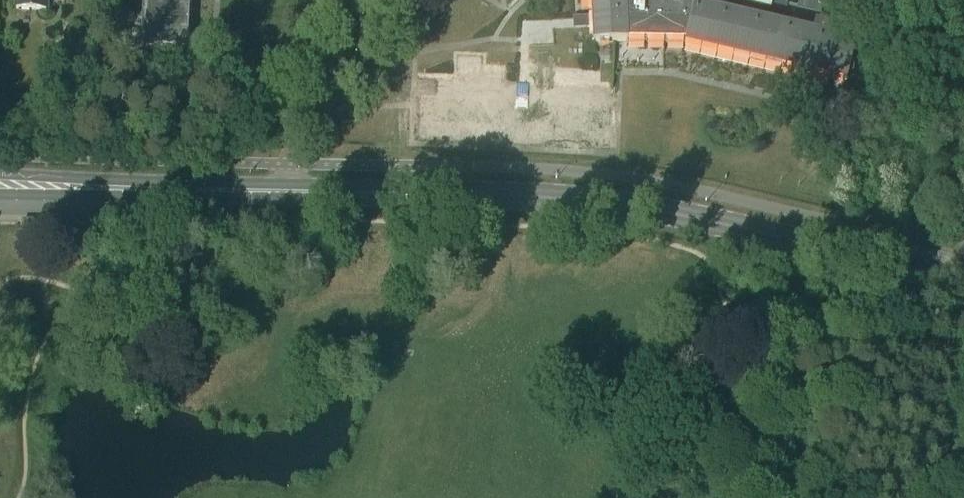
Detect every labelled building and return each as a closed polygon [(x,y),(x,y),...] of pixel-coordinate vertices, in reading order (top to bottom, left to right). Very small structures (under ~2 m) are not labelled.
[(17,9),(47,11),(48,0),(18,0),(17,9)] [(121,0),(106,0),(105,12),(120,12),(121,0)] [(147,28),(141,28),(140,45),(187,47),(189,0),(149,0),(147,28)] [(594,43),(626,42),(626,40),(686,41),(685,44),(846,82),(856,43),(829,37),(832,27),(815,23),(813,33),(783,26),(789,0),(592,0),(594,43)] [(825,0),(800,0),(798,9),(821,15),(825,0)]
